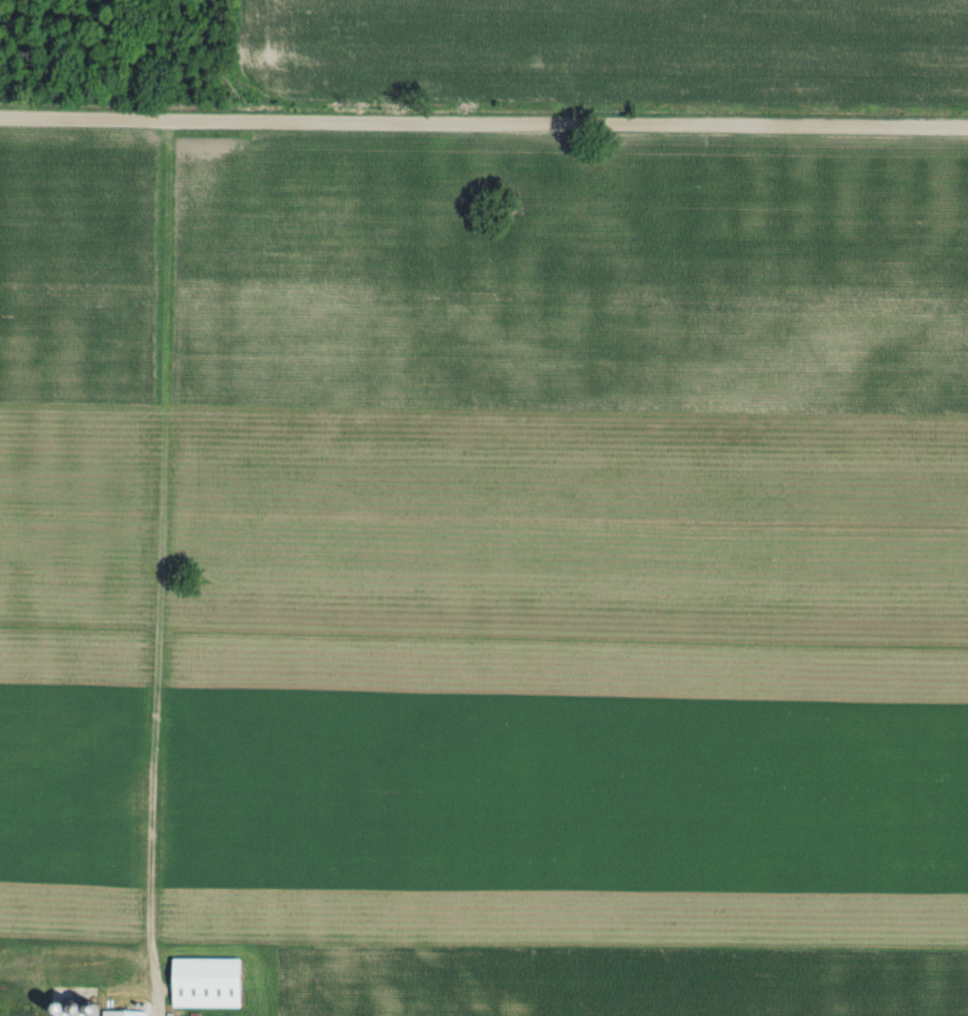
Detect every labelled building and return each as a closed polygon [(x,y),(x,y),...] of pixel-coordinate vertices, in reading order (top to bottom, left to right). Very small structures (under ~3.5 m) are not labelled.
[(180,958),(180,1007),(250,1007),(250,958),(180,958)] [(101,1013),(91,1013),(91,999),(58,999),(58,1015),(101,1015),(101,1013)]
